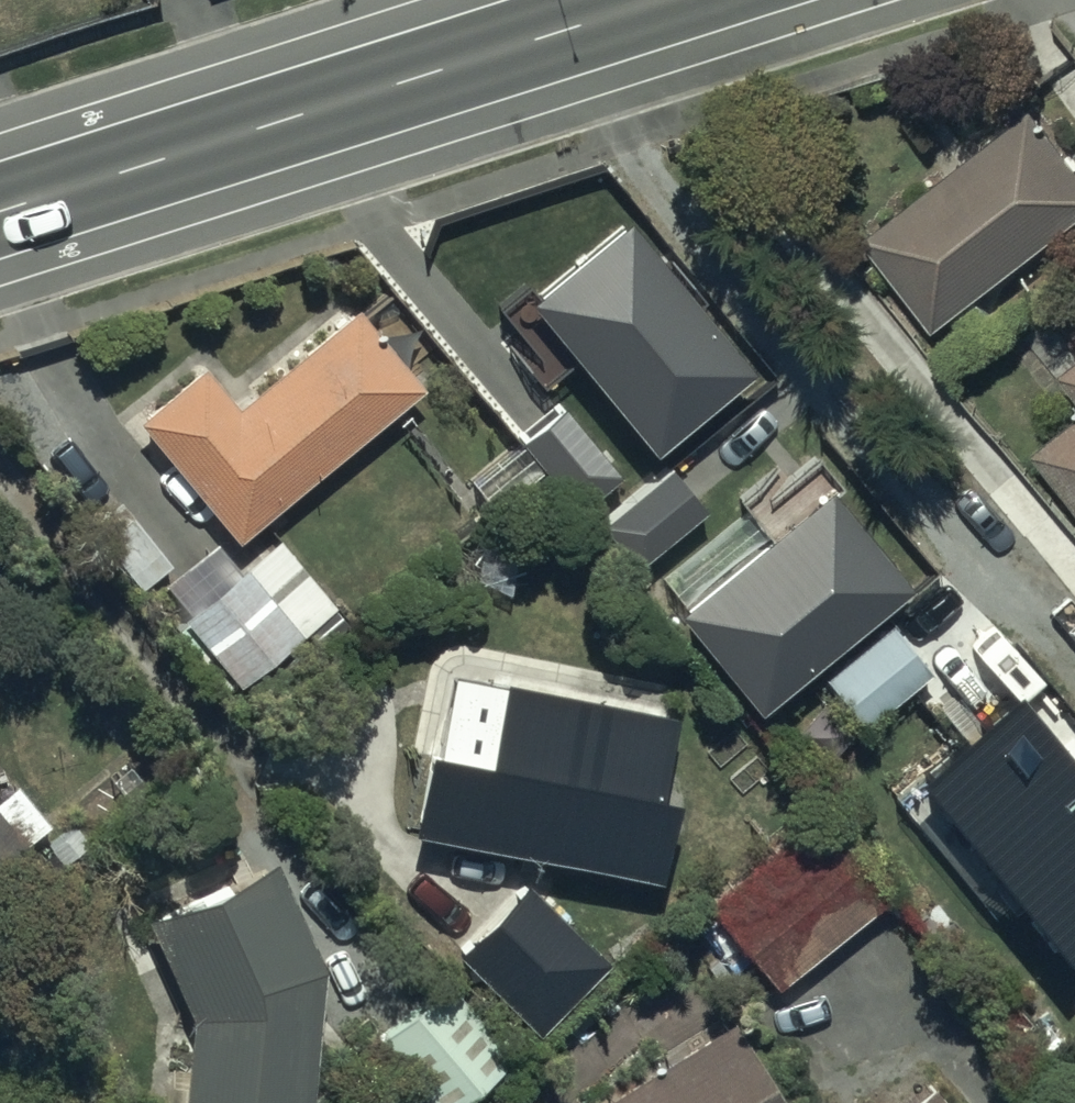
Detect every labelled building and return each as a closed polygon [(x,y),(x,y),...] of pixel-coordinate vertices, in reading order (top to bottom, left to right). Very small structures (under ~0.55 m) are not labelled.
[(940,313),(954,332),(980,312),(965,293),(1074,210),(1074,174),(1020,101),(849,231),(921,326),(940,313)] [(516,283),(645,436),(747,351),(618,198),(516,283)] [(1065,303),(1074,317),(1074,296),(1065,303)] [(189,362),(123,419),(226,539),(410,382),(342,303),(225,404),(189,362)] [(1048,368),(1074,404),(1074,348),(1048,368)] [(561,394),(519,428),(577,500),(619,466),(561,394)] [(1074,522),(1074,405),(1019,447),(1074,522)] [(598,512),(636,556),(704,498),(666,454),(598,512)] [(671,602),(752,697),(903,568),(822,473),(671,602)] [(230,571),(206,542),(154,585),(175,609),(168,615),(225,684),(321,603),(268,539),(230,571)] [(890,613),(813,677),(858,730),(935,665),(890,613)] [(658,716),(490,683),(485,707),(474,704),(463,761),(408,750),(392,832),(640,881),(657,799),(642,796),(658,716)] [(965,743),(897,793),(925,830),(947,808),(1058,947),(1061,944),(1074,962),(1074,767),(1022,701),(1007,712),(993,693),(951,724),(965,743)] [(39,823),(9,783),(0,790),(0,853),(39,823)] [(876,897),(837,851),(728,940),(767,987),(876,897)] [(165,1102),(297,1102),(309,965),(255,854),(127,916),(173,1010),(165,1102)] [(592,961),(512,884),(447,952),(527,1028),(592,961)] [(437,978),(366,1040),(421,1102),(439,1102),(500,1050),(437,978)] [(716,1022),(590,1102),(770,1102),(716,1022)] [(923,1087),(902,1102),(935,1102),(923,1087)]
